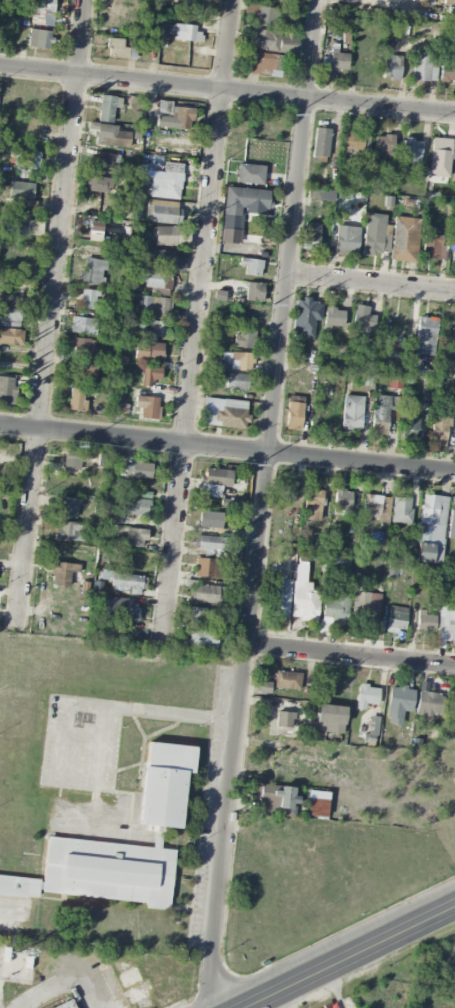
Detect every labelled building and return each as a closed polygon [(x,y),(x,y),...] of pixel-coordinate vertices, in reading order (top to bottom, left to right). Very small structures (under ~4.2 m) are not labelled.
[(53,26),(53,0),(30,0),(29,25),(53,26)] [(197,19),(200,0),(199,0),(184,0),(182,17),(197,19)] [(255,26),(276,29),(279,9),(257,6),(255,26)] [(171,41),(202,42),(202,33),(195,33),(196,25),(171,25),(171,41)] [(28,47),(50,50),(52,32),(30,29),(28,47)] [(298,36),(252,31),(250,49),(296,54),(298,36)] [(123,48),(123,39),(108,39),(107,57),(135,58),(136,48),(123,48)] [(347,71),(349,53),(331,51),(329,69),(347,71)] [(283,78),(285,56),(252,52),(250,75),(264,76),(283,78)] [(442,53),(441,82),(454,82),(454,54),(442,53)] [(414,57),(413,81),(435,81),(436,55),(421,55),(421,58),(414,57)] [(400,80),(401,56),(385,56),(384,79),(400,80)] [(114,108),(121,109),(122,98),(100,96),(98,122),(113,123),(114,108)] [(192,108),(172,108),(172,101),(157,101),(156,114),(175,114),(175,129),(192,130),(192,108)] [(129,148),(130,132),(117,131),(117,125),(96,124),(95,146),(129,148)] [(331,130),(316,128),(312,156),(327,158),(331,130)] [(369,135),(344,134),(344,150),(369,151),(369,135)] [(375,135),(374,152),(393,153),(394,136),(375,135)] [(421,140),(403,139),(401,164),(419,166),(421,140)] [(432,140),(430,176),(449,177),(450,159),(454,160),(454,141),(432,140)] [(8,163),(30,164),(30,169),(40,170),(41,153),(31,152),(31,153),(9,151),(8,163)] [(116,172),(118,156),(93,153),(91,169),(116,172)] [(179,200),(183,164),(164,163),(162,179),(152,178),(150,197),(179,200)] [(236,182),(263,186),(265,167),(238,163),(236,182)] [(112,178),(87,177),(86,191),(112,193),(112,178)] [(32,201),(34,185),(12,181),(9,198),(32,201)] [(269,191),(226,187),(222,229),(241,231),(243,211),(267,213),(269,191)] [(307,199),(333,201),(334,191),(308,189),(307,199)] [(150,223),(179,224),(180,202),(147,201),(146,208),(151,208),(150,223)] [(29,211),(12,211),(11,232),(42,233),(42,222),(28,221),(29,211)] [(361,253),(388,256),(392,226),(385,225),(386,216),(366,213),(361,253)] [(417,262),(418,218),(393,218),(392,262),(417,262)] [(303,250),(318,251),(319,224),(304,224),(303,250)] [(359,227),(336,226),(335,253),(358,254),(359,227)] [(154,246),(176,246),(176,233),(181,233),(181,245),(188,245),(189,228),(155,228),(154,246)] [(446,260),(447,246),(442,246),(442,236),(424,235),(423,259),(446,260)] [(184,271),(185,258),(175,258),(175,251),(153,250),(153,262),(161,262),(160,270),(184,271)] [(108,261),(84,258),(80,282),(100,285),(102,271),(106,271),(108,261)] [(240,266),(244,266),(244,276),(261,277),(262,260),(241,259),(240,266)] [(151,295),(170,296),(171,272),(135,270),(135,281),(144,282),(144,288),(152,288),(151,295)] [(263,302),(264,284),(246,283),(245,301),(263,302)] [(98,291),(81,290),(80,309),(97,310),(98,291)] [(137,304),(132,304),(130,314),(150,317),(151,313),(168,316),(171,300),(138,295),(137,304)] [(294,329),(301,329),(301,338),(314,338),(314,321),(321,321),(321,303),(310,303),(311,299),(296,298),(294,329)] [(0,312),(0,326),(20,327),(21,306),(1,305),(1,312),(0,312)] [(369,307),(355,305),(351,335),(372,338),(375,316),(367,315),(369,307)] [(344,327),(345,310),(325,309),(324,326),(344,327)] [(433,356),(438,319),(418,316),(414,354),(433,356)] [(96,319),(72,318),(71,334),(95,335),(96,319)] [(166,322),(154,321),(153,337),(164,338),(166,322)] [(23,329),(0,329),(0,344),(23,345),(23,329)] [(235,347),(253,349),(255,331),(237,329),(235,347)] [(94,356),(94,340),(73,339),(73,356),(94,356)] [(163,361),(163,344),(136,342),(135,359),(163,361)] [(253,371),(254,353),(231,353),(230,371),(253,371)] [(95,380),(96,364),(74,363),(73,379),(95,380)] [(152,379),(160,380),(162,369),(144,366),(141,386),(151,387),(152,379)] [(248,391),(249,375),(227,373),(225,388),(248,391)] [(402,390),(403,375),(389,374),(387,388),(402,390)] [(0,376),(0,404),(15,404),(16,387),(13,387),(14,377),(0,376)] [(431,379),(423,379),(422,393),(430,394),(431,379)] [(68,410),(86,411),(87,400),(83,400),(84,390),(70,388),(68,410)] [(141,408),(140,418),(158,419),(159,398),(135,396),(135,408),(141,408)] [(302,430),(303,397),(287,396),(286,430),(302,430)] [(342,429),(362,430),(363,396),(343,396),(342,429)] [(372,435),(388,435),(388,410),(398,410),(398,397),(373,396),(372,435)] [(202,426),(246,428),(248,401),(204,398),(202,426)] [(312,429),(327,431),(329,410),(314,408),(312,429)] [(403,438),(418,438),(419,416),(404,415),(403,438)] [(447,446),(448,417),(432,416),(430,446),(447,446)] [(64,469),(79,470),(80,462),(90,463),(90,453),(65,451),(64,469)] [(106,455),(99,454),(97,466),(104,468),(106,455)] [(119,478),(151,479),(152,464),(119,463),(119,478)] [(231,486),(232,470),(205,469),(204,484),(231,486)] [(294,501),(296,481),(281,479),(279,500),(294,501)] [(199,496),(221,497),(221,485),(199,484),(199,496)] [(323,489),(309,488),(308,500),(310,500),(308,520),(320,521),(323,489)] [(350,514),(352,492),(334,490),(332,512),(350,514)] [(126,499),(126,515),(150,516),(151,492),(141,492),(141,499),(126,499)] [(389,522),(391,498),(364,495),(361,524),(370,525),(371,520),(389,522)] [(448,497),(422,495),(416,562),(442,564),(448,497)] [(77,519),(80,500),(61,497),(58,516),(77,519)] [(392,523),(411,524),(412,499),(393,498),(392,523)] [(447,539),(454,539),(454,499),(451,499),(447,539)] [(222,513),(199,512),(199,528),(222,529),(222,513)] [(85,524),(56,523),(55,541),(84,542),(85,524)] [(198,550),(227,551),(228,537),(198,536),(198,550)] [(341,567),(349,565),(347,557),(338,559),(341,567)] [(220,559),(196,558),(195,578),(219,578),(220,559)] [(69,588),(71,572),(79,573),(80,565),(53,562),(50,586),(69,588)] [(318,621),(319,592),(311,591),(311,583),(306,583),(307,567),(294,567),(291,619),(318,621)] [(110,591),(143,593),(144,575),(111,573),(110,591)] [(271,617),(289,618),(290,578),(273,577),(271,617)] [(219,588),(193,584),(191,602),(217,605),(219,588)] [(381,593),(353,592),(352,616),(380,617),(381,593)] [(321,635),(330,635),(330,625),(347,626),(348,595),(322,595),(321,635)] [(137,621),(139,601),(107,598),(105,617),(137,621)] [(454,635),(454,611),(451,611),(451,606),(439,605),(438,635),(454,635)] [(386,631),(404,633),(407,608),(389,606),(386,631)] [(189,626),(204,626),(205,608),(190,608),(189,626)] [(435,633),(436,614),(417,613),(416,632),(435,633)] [(189,630),(189,649),(217,650),(217,631),(189,630)] [(274,687),(300,691),(302,674),(276,670),(274,687)] [(271,682),(259,682),(259,693),(271,694),(271,682)] [(412,713),(414,690),(407,690),(407,687),(390,685),(386,718),(402,720),(403,712),(412,713)] [(365,710),(365,705),(378,705),(379,687),(357,686),(356,710),(365,710)] [(441,715),(443,694),(418,692),(415,716),(432,718),(432,714),(441,715)] [(342,734),(346,708),(319,704),(315,730),(342,734)] [(293,728),(294,713),(276,712),(275,727),(293,728)] [(378,717),(369,716),(368,736),(377,736),(378,717)] [(180,829),(185,773),(193,774),(195,747),(145,743),(138,826),(180,829)] [(256,813),(295,817),(298,797),(293,796),(294,788),(259,785),(256,813)] [(328,797),(308,796),(308,816),(327,817),(328,797)] [(174,850),(160,849),(161,836),(154,835),(153,847),(46,838),(42,894),(146,902),(146,909),(169,911),(174,850)] [(0,876),(0,894),(38,898),(40,880),(0,876)] [(71,999),(52,1007),(75,1007),(71,999)]
